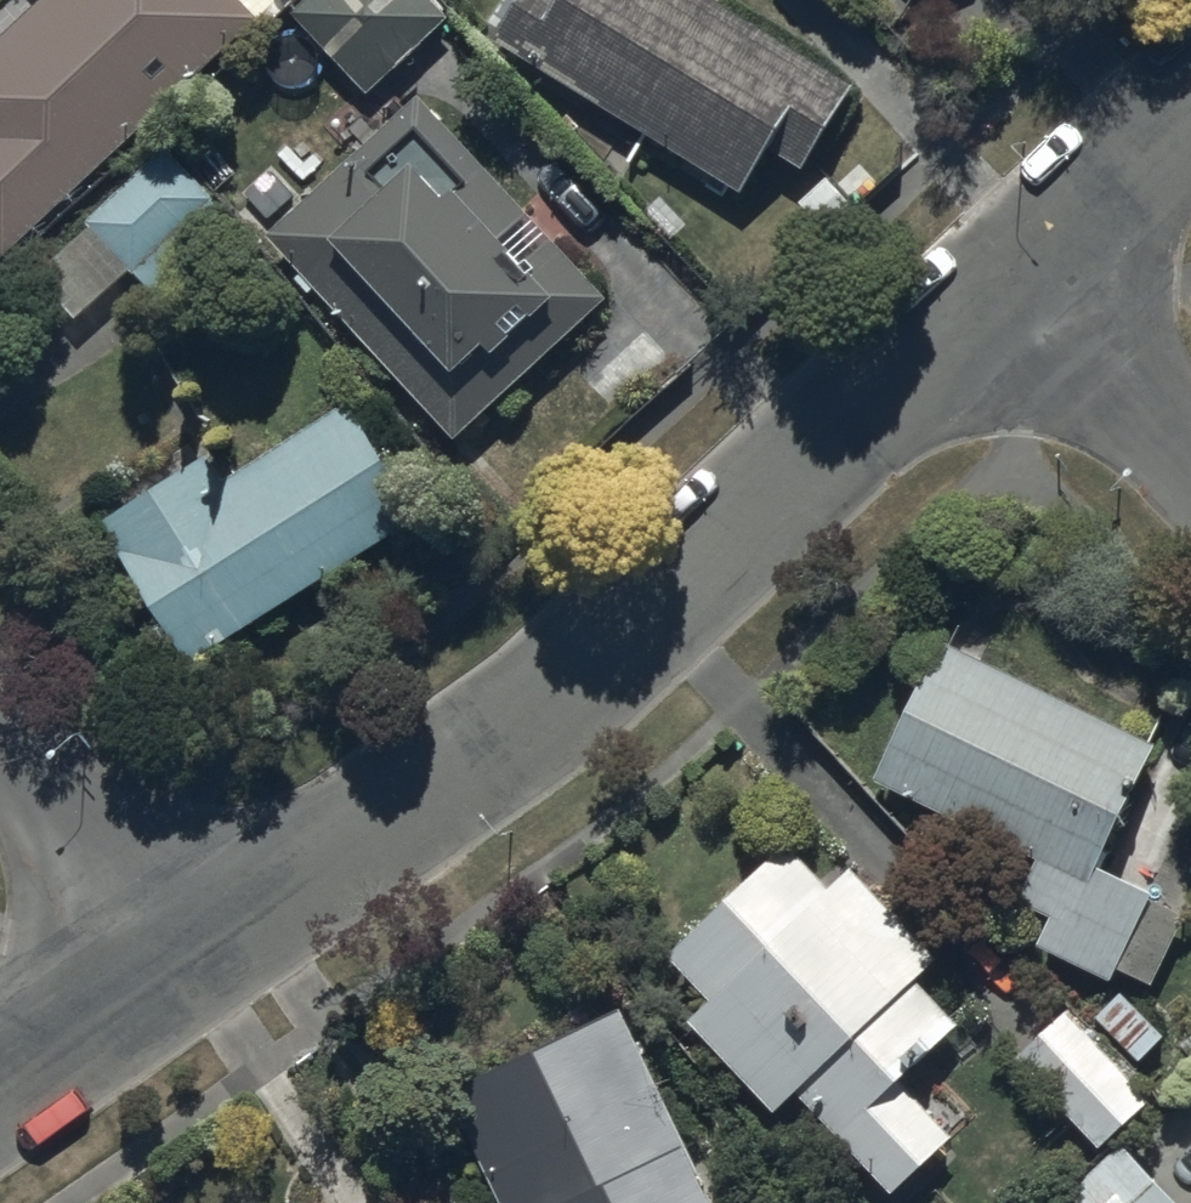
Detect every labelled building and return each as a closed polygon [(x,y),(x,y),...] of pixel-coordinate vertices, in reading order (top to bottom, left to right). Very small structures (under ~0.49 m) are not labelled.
[(234,0),(46,0),(49,3),(0,50),(0,268),(9,277),(264,30),(234,0)] [(289,22),(369,106),(452,27),(427,0),(312,0),(289,22)] [(498,58),(749,208),(773,168),(809,190),(862,102),(693,0),(533,0),(498,58)] [(611,312),(419,107),(265,256),(456,454),(611,312)] [(250,246),(167,160),(35,287),(76,329),(130,276),(174,321),(250,246)] [(426,534),(348,416),(229,496),(212,471),(99,546),(190,681),(426,534)] [(1161,761),(947,656),(926,699),(919,695),(878,778),(887,782),(878,799),(1041,879),(1024,913),(1050,926),(1035,956),(1111,994),(1120,976),(1156,993),(1188,928),(1100,885),(1161,761)] [(792,858),(671,974),(714,1018),(692,1039),(779,1130),(799,1111),(888,1202),(905,1202),(955,1155),(912,1110),(942,1081),(934,1072),(964,1043),(918,995),(941,974),(855,884),(835,903),(792,858)] [(1096,1168),(1154,1106),(1073,1017),(1010,1075),(1096,1168)] [(625,1024),(446,1109),(490,1202),(710,1202),(625,1024)] [(1126,1155),(1075,1202),(1172,1202),(1126,1155)]
